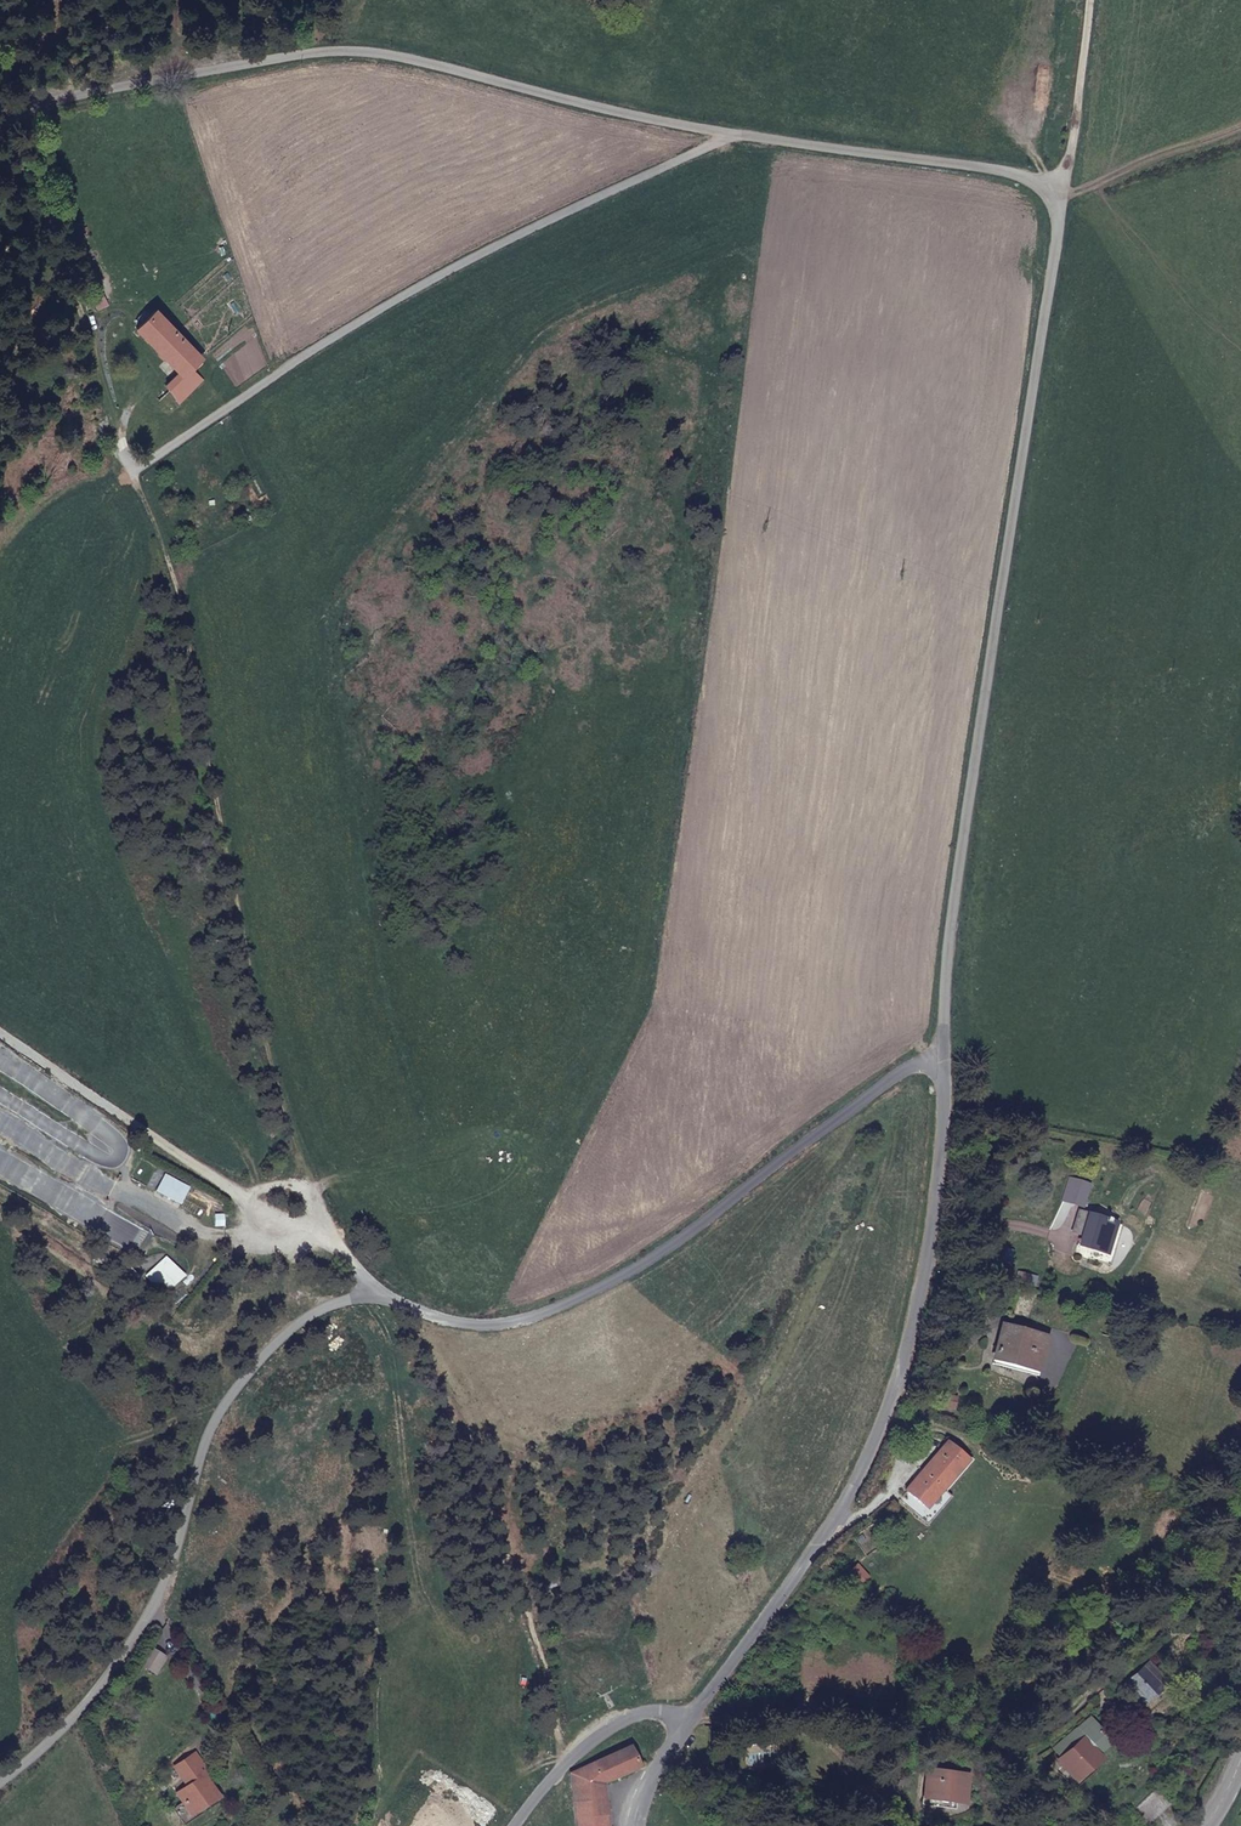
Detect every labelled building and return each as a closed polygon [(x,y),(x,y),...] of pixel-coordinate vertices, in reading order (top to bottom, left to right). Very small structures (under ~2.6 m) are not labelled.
[(154,310),(133,330),(177,373),(163,386),(178,405),(203,381),(192,369),(200,360),(154,310)] [(1077,1213),(1073,1229),(1077,1230),(1081,1215),(1077,1213)] [(1085,1231),(1082,1237),(1078,1254),(1100,1260),(1101,1252),(1103,1253),(1112,1223),(1081,1215),(1077,1230),(1085,1231)] [(1101,1252),(1100,1260),(1108,1263),(1119,1224),(1112,1223),(1103,1253),(1101,1252)] [(1077,1230),(1073,1229),(1071,1234),(1082,1237),(1085,1231),(1077,1230)] [(1042,1338),(1002,1329),(995,1359),(1030,1368),(1034,1355),(1038,1356),(1042,1338)] [(944,1442),(904,1490),(926,1508),(965,1460),(944,1442)] [(1231,1574),(1220,1568),(1209,1588),(1219,1594),(1231,1574)] [(159,1669),(169,1652),(154,1643),(153,1642),(143,1659),(159,1669)] [(1159,1681),(1145,1666),(1124,1684),(1136,1699),(1151,1686),(1152,1687),(1159,1681)] [(1056,1749),(1063,1758),(1083,1741),(1095,1754),(1109,1741),(1091,1719),(1056,1749)] [(1083,1741),(1063,1758),(1061,1760),(1064,1765),(1073,1775),(1089,1761),(1090,1762),(1097,1756),(1095,1754),(1083,1741)] [(632,1756),(628,1748),(569,1774),(569,1782),(572,1820),(572,1825),(604,1825),(602,1785),(638,1768),(632,1756)] [(1024,1756),(1022,1749),(1013,1752),(1015,1759),(1024,1756)] [(639,1772),(644,1765),(639,1753),(632,1756),(638,1768),(639,1772)] [(1073,1775),(1066,1781),(1073,1789),(1095,1769),(1090,1762),(1089,1761),(1073,1775)] [(1073,1775),(1064,1765),(1057,1771),(1066,1781),(1073,1775)] [(203,1770),(179,1791),(190,1808),(216,1789),(203,1770)] [(961,1799),(965,1777),(928,1772),(925,1794),(961,1799)] [(1171,1803),(1157,1789),(1132,1811),(1146,1825),(1171,1803)]
